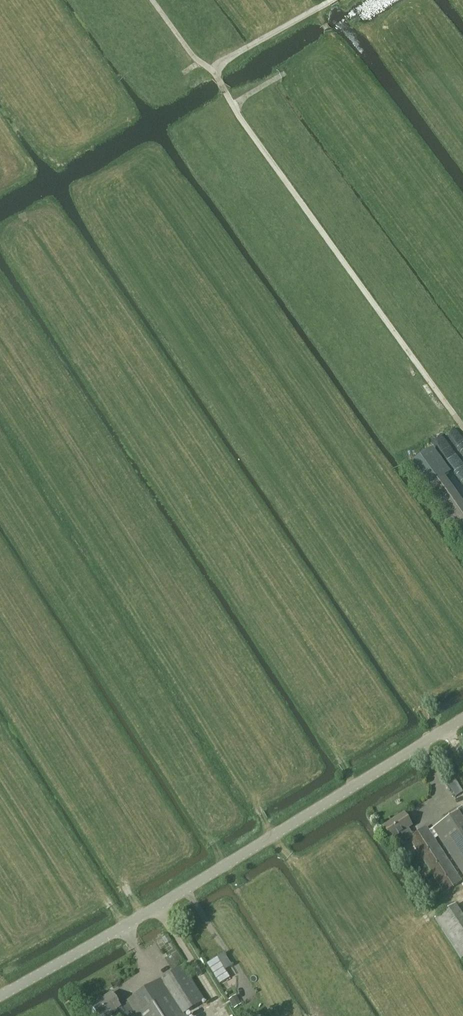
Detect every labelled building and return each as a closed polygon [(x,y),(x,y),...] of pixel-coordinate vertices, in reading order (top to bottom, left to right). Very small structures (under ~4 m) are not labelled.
[(462,532),(462,504),(444,478),(452,472),(434,447),(405,468),(456,537),(462,532)] [(462,807),(457,811),(458,812),(432,829),(462,876),(462,808),(462,807)] [(404,813),(383,827),(391,840),(401,833),(406,840),(409,839),(413,836),(408,829),(412,827),(404,813)] [(461,882),(426,827),(413,836),(409,839),(444,893),(461,882)] [(434,919),(444,934),(462,921),(462,916),(456,905),(434,919)] [(231,967),(223,955),(207,965),(220,984),(230,978),(226,970),(231,967)] [(130,1001),(130,1002),(139,1015),(185,1015),(184,1014),(205,1001),(183,967),(161,981),(130,1001)] [(92,1006),(98,1015),(108,1015),(116,1011),(120,1015),(137,1015),(139,1015),(130,1002),(121,1007),(113,993),(92,1006)] [(240,1004),(237,998),(230,1003),(233,1009),(240,1004)]
